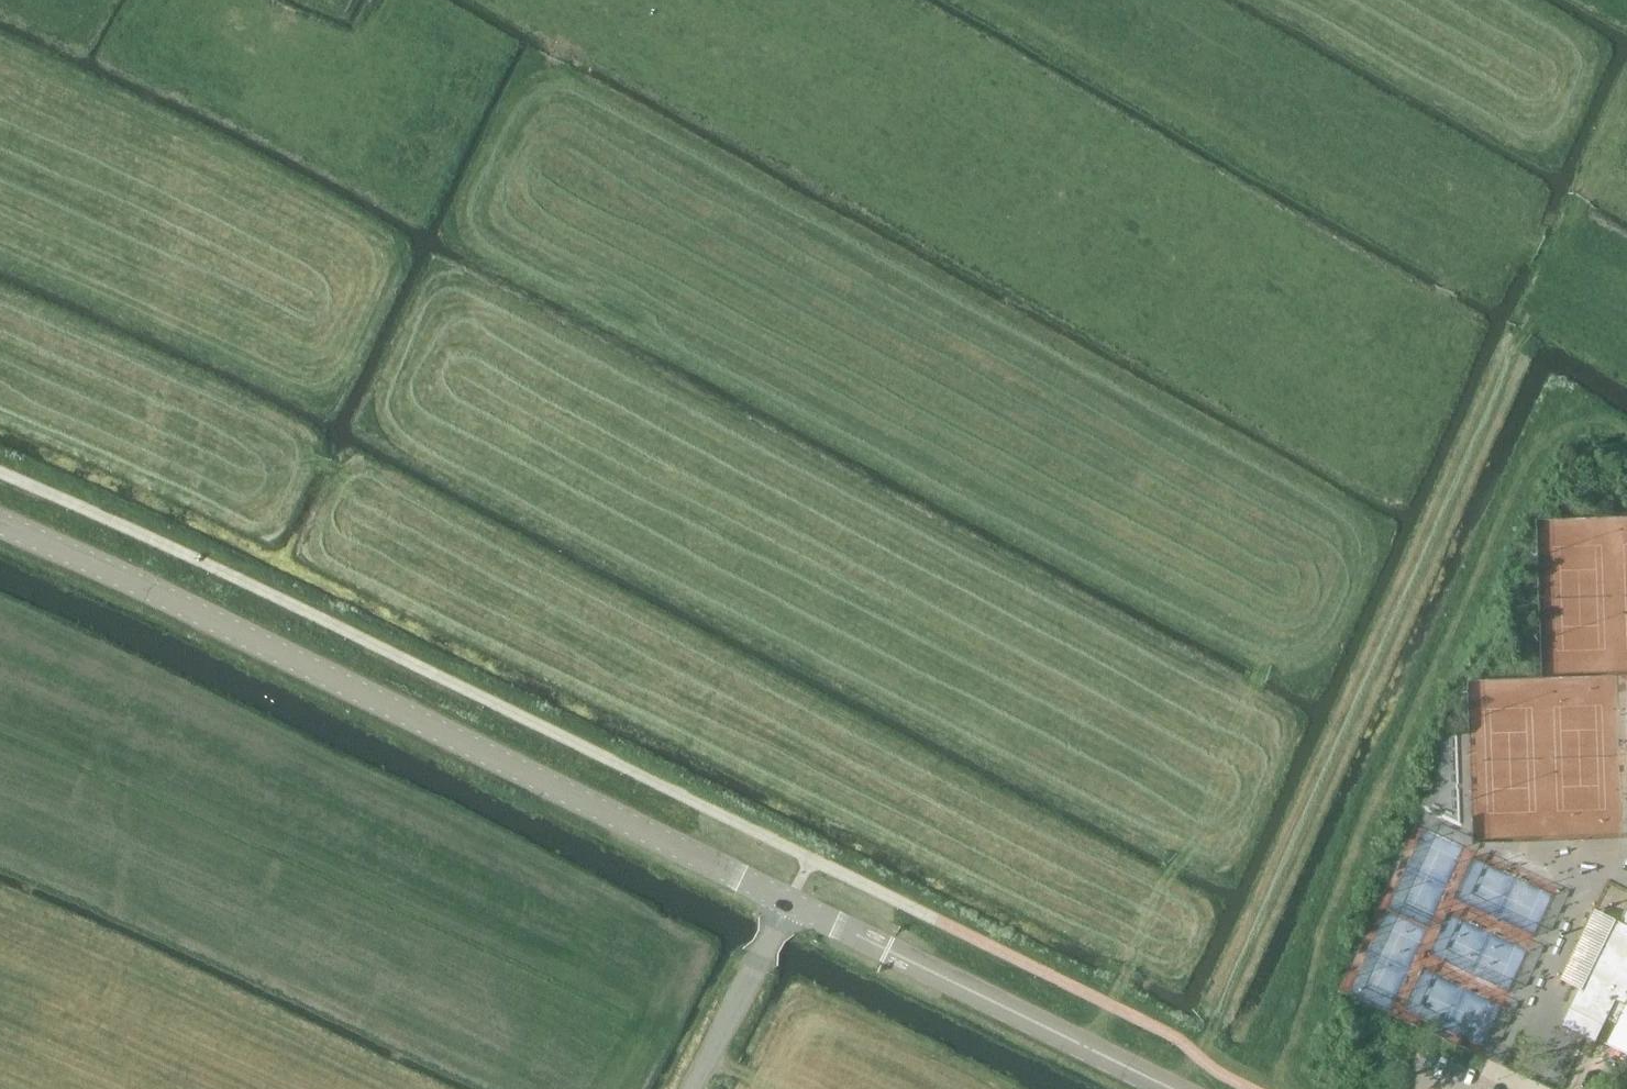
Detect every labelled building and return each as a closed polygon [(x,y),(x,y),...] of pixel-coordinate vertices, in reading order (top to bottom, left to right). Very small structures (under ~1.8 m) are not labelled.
[(1621,923),(1620,923),(1608,942),(1591,975),(1584,972),(1579,983),(1585,986),(1571,1013),(1570,1013),(1563,1026),(1576,1032),(1577,1031),(1597,1041),(1607,1022),(1614,1026),(1605,1045),(1626,1055),(1626,909),(1621,923)]
